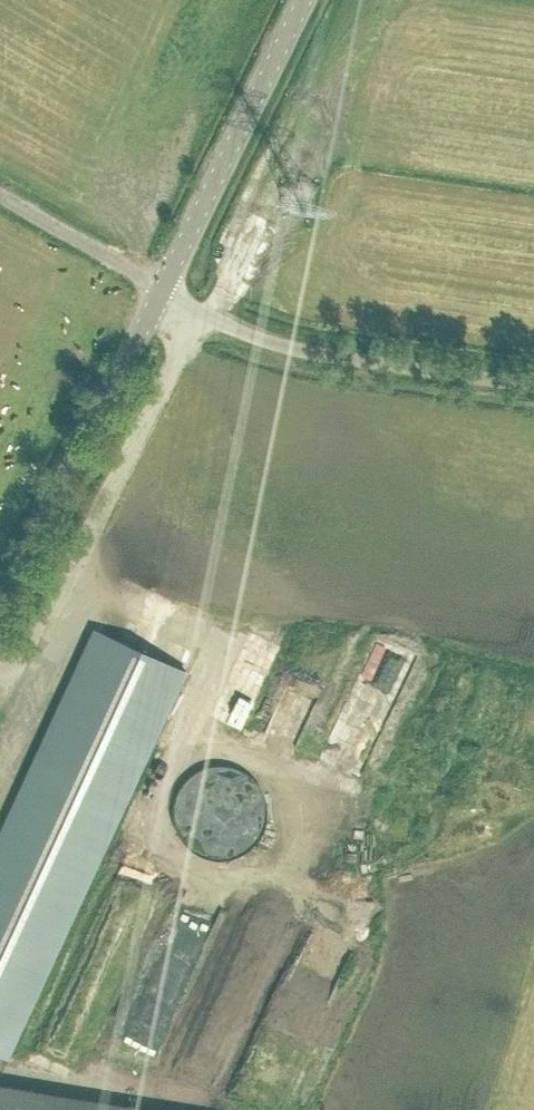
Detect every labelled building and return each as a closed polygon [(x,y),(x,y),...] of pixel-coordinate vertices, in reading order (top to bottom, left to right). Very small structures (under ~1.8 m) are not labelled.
[(0,839),(0,1056),(8,1059),(66,934),(93,875),(131,792),(191,661),(101,619),(40,751),(3,834),(0,839)] [(264,667),(274,648),(259,641),(249,660),(264,667)] [(173,808),(173,812),(173,816),(174,820),(174,824),(176,828),(177,832),(179,835),(181,838),(183,842),(186,845),(189,848),(192,850),(195,852),(199,854),(202,856),(206,857),(210,858),(214,859),(218,859),(222,859),(226,859),(230,858),(234,857),(238,856),(241,854),(245,852),(248,850),(251,847),(254,845),(257,842),(259,838),(261,835),(263,832),(264,828),(266,824),(267,820),(267,816),(267,812),(267,808),(267,804),(266,800),(264,796),(263,793),(261,789),(259,786),(257,782),(254,779),(251,777),(248,774),(245,772),(241,770),(238,768),(234,767),(230,766),(226,765),(222,765),(218,765),(214,765),(210,766),(206,767),(202,768),(199,770),(195,772),(192,774),(189,777),(186,779),(183,782),(181,786),(179,789),(177,793),(176,796),(174,800),(174,804),(173,808)] [(371,821),(375,803),(361,800),(357,818),(371,821)] [(183,914),(193,893),(183,888),(173,909),(183,914)] [(0,1085),(0,1109),(148,1109),(0,1085)] [(346,1104),(335,1099),(330,1109),(343,1109),(346,1104)]
